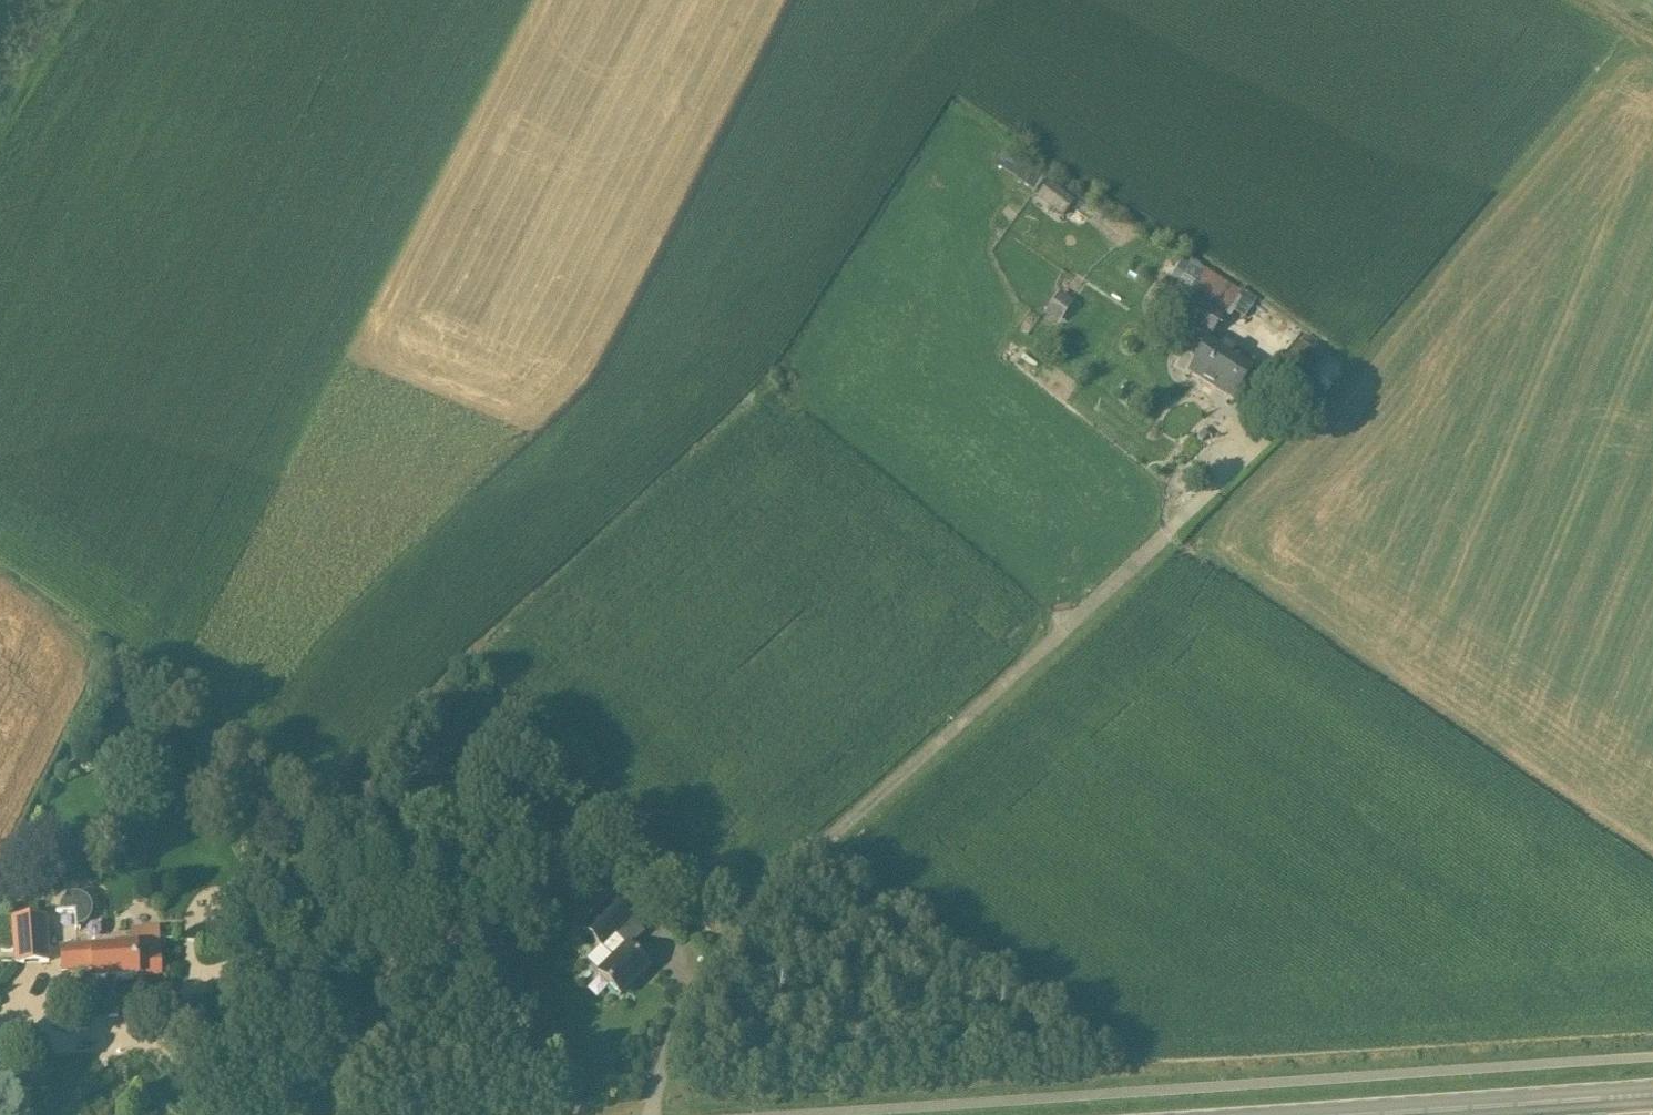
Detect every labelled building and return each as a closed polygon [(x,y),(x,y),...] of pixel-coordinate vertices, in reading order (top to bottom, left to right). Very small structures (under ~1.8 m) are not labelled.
[(1034,197),(1061,221),(1076,203),(1050,180),(1034,197)] [(1183,257),(1145,315),(1160,324),(1169,311),(1210,337),(1224,315),(1226,317),(1241,294),(1183,257)] [(1053,307),(1068,313),(1073,300),(1059,294),(1053,307)] [(1234,401),(1256,365),(1211,337),(1188,373),(1234,401)] [(61,893),(57,916),(89,922),(93,899),(61,893)] [(613,898),(582,928),(600,947),(586,961),(599,973),(599,974),(620,996),(649,969),(629,948),(627,946),(616,935),(631,920),(633,918),(613,898)] [(47,916),(12,919),(15,966),(51,963),(47,916)] [(94,945),(61,947),(63,971),(93,969),(94,981),(138,978),(163,976),(160,927),(133,929),(134,947),(94,949),(94,945)]
